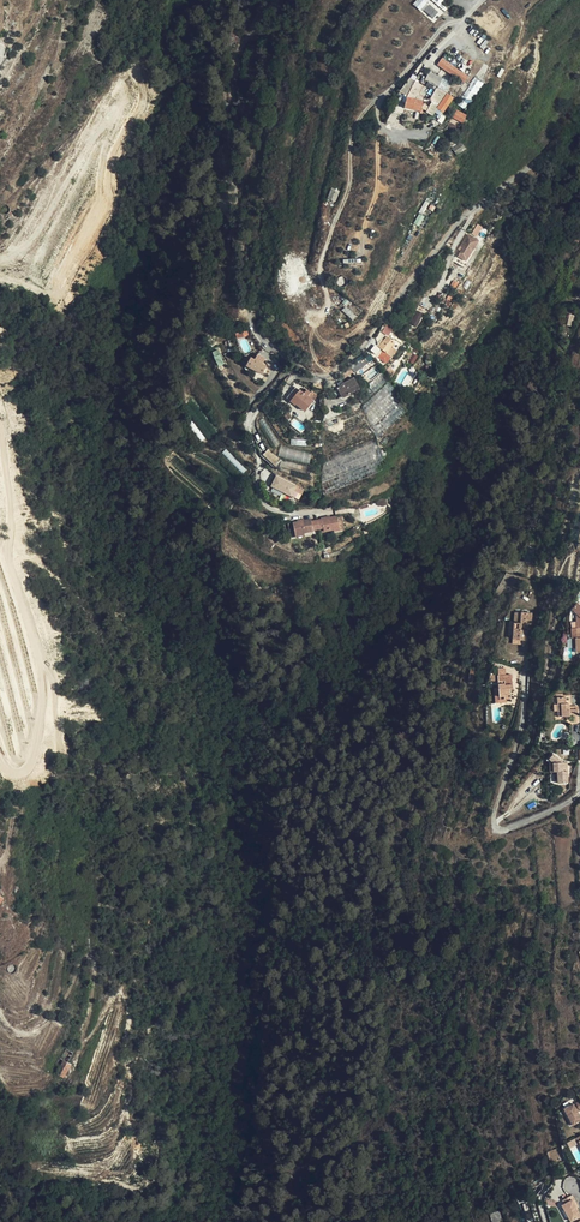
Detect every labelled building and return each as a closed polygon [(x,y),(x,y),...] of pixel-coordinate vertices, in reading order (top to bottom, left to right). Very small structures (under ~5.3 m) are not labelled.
[(443,0),(417,0),(414,4),(435,21),(447,8),(441,3),(443,0)] [(469,74),(443,57),(439,63),(465,80),(469,74)] [(431,72),(426,79),(439,85),(439,86),(444,78),(431,72)] [(423,85),(410,77),(401,91),(414,99),(423,85)] [(462,101),(472,104),(484,84),(476,78),(462,101)] [(439,85),(426,79),(426,80),(438,87),(439,86),(439,85)] [(437,107),(447,93),(437,88),(430,101),(429,103),(437,107)] [(442,112),(453,97),(447,93),(437,107),(442,112)] [(421,112),(424,101),(414,99),(407,97),(405,108),(421,112)] [(467,112),(472,104),(462,101),(458,106),(467,112)] [(466,117),(456,110),(452,117),(462,123),(466,117)] [(458,156),(467,150),(462,143),(453,149),(458,156)] [(336,202),(340,191),(332,188),(328,200),(336,202)] [(478,223),(472,233),(478,237),(484,227),(478,223)] [(465,262),(477,242),(466,236),(459,248),(462,249),(457,258),(465,262)] [(418,310),(411,323),(417,326),(424,314),(418,310)] [(388,324),(382,331),(388,335),(393,329),(388,324)] [(248,329),(236,333),(238,338),(249,335),(248,329)] [(392,346),(395,342),(387,337),(379,347),(384,350),(387,353),(392,346)] [(396,349),(392,346),(387,353),(384,350),(379,356),(387,362),(396,349)] [(220,349),(214,350),(218,365),(223,363),(220,349)] [(369,355),(368,352),(363,357),(357,362),(352,367),(350,368),(353,372),(354,374),(368,363),(365,358),(369,355)] [(267,366),(254,360),(250,367),(262,374),(267,366)] [(353,372),(350,368),(343,373),(342,373),(345,378),(353,372)] [(354,376),(346,381),(347,383),(340,387),(338,388),(344,398),(346,397),(348,400),(356,395),(355,392),(361,389),(354,376)] [(415,380),(410,377),(405,387),(409,390),(415,380)] [(347,383),(346,381),(344,378),(337,382),(340,387),(347,383)] [(389,382),(361,407),(377,437),(407,411),(400,401),(403,398),(389,382)] [(311,393),(308,391),(305,394),(304,392),(296,386),(289,394),(298,401),(296,403),(306,411),(314,401),(308,397),(311,393)] [(287,396),(296,403),(298,401),(289,394),(287,396)] [(280,443),(264,418),(259,421),(275,446),(280,443)] [(250,454),(236,431),(231,434),(245,457),(250,454)] [(312,453),(282,445),(280,456),(309,463),(312,453)] [(247,469),(227,449),(223,453),(243,473),(247,469)] [(292,495),(297,485),(277,475),(271,485),(292,495)] [(337,515),(330,516),(322,518),(311,520),(311,518),(302,520),(298,521),(293,522),(296,534),(304,533),(305,536),(314,534),(313,532),(324,530),(325,533),(335,531),(334,528),(340,527),(337,515)] [(532,612),(520,612),(520,621),(513,621),(509,621),(509,634),(513,635),(513,639),(526,639),(527,624),(532,624),(532,612)] [(498,675),(499,687),(499,696),(505,695),(505,698),(507,698),(511,698),(510,688),(513,688),(512,674),(498,675)] [(499,696),(499,687),(494,687),(496,703),(507,702),(507,698),(505,698),(505,695),(499,696)] [(563,697),(554,698),(555,712),(559,711),(560,718),(571,717),(571,723),(576,723),(575,710),(567,710),(566,704),(563,704),(563,697)] [(547,757),(547,762),(551,762),(551,766),(551,771),(555,770),(555,775),(556,782),(565,781),(565,761),(559,761),(553,753),(547,757)] [(91,978),(92,968),(87,966),(84,974),(86,974),(85,977),(91,978)] [(70,1059),(74,1050),(68,1047),(64,1056),(70,1059)] [(59,1057),(55,1063),(60,1066),(57,1073),(64,1077),(71,1064),(59,1057)] [(575,1124),(579,1122),(579,1113),(575,1103),(567,1108),(575,1124)] [(573,1125),(575,1124),(567,1108),(565,1109),(573,1125)] [(572,1200),(574,1204),(576,1203),(572,1196),(571,1196),(567,1198),(568,1203),(572,1200)] [(574,1204),(571,1206),(569,1207),(568,1203),(564,1205),(562,1206),(570,1221),(572,1221),(579,1218),(579,1215),(576,1209),(574,1204)] [(500,1211),(491,1213),(494,1221),(503,1221),(500,1211)]
